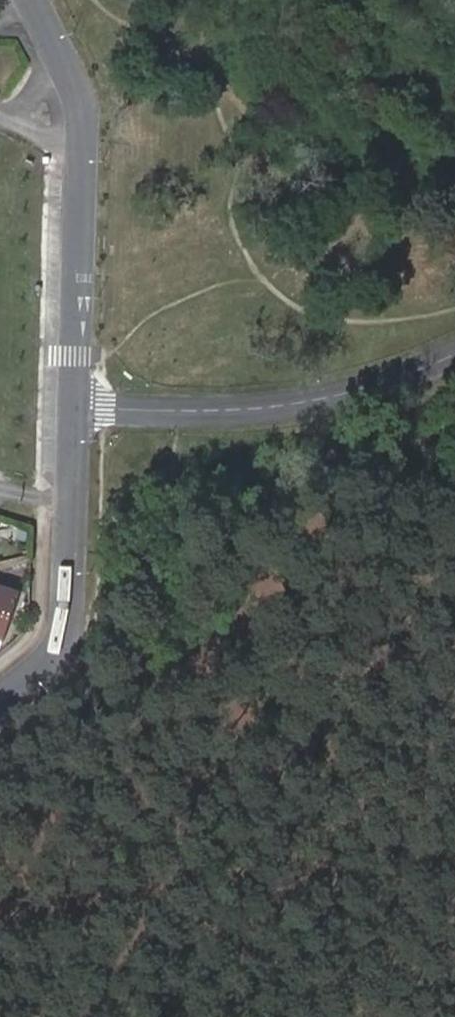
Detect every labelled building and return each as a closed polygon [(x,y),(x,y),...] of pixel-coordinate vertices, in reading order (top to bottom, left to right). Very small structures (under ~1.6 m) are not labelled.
[(31,561),(32,554),(0,560),(0,566),(31,561)] [(2,643),(20,593),(0,586),(0,642),(2,643)]
